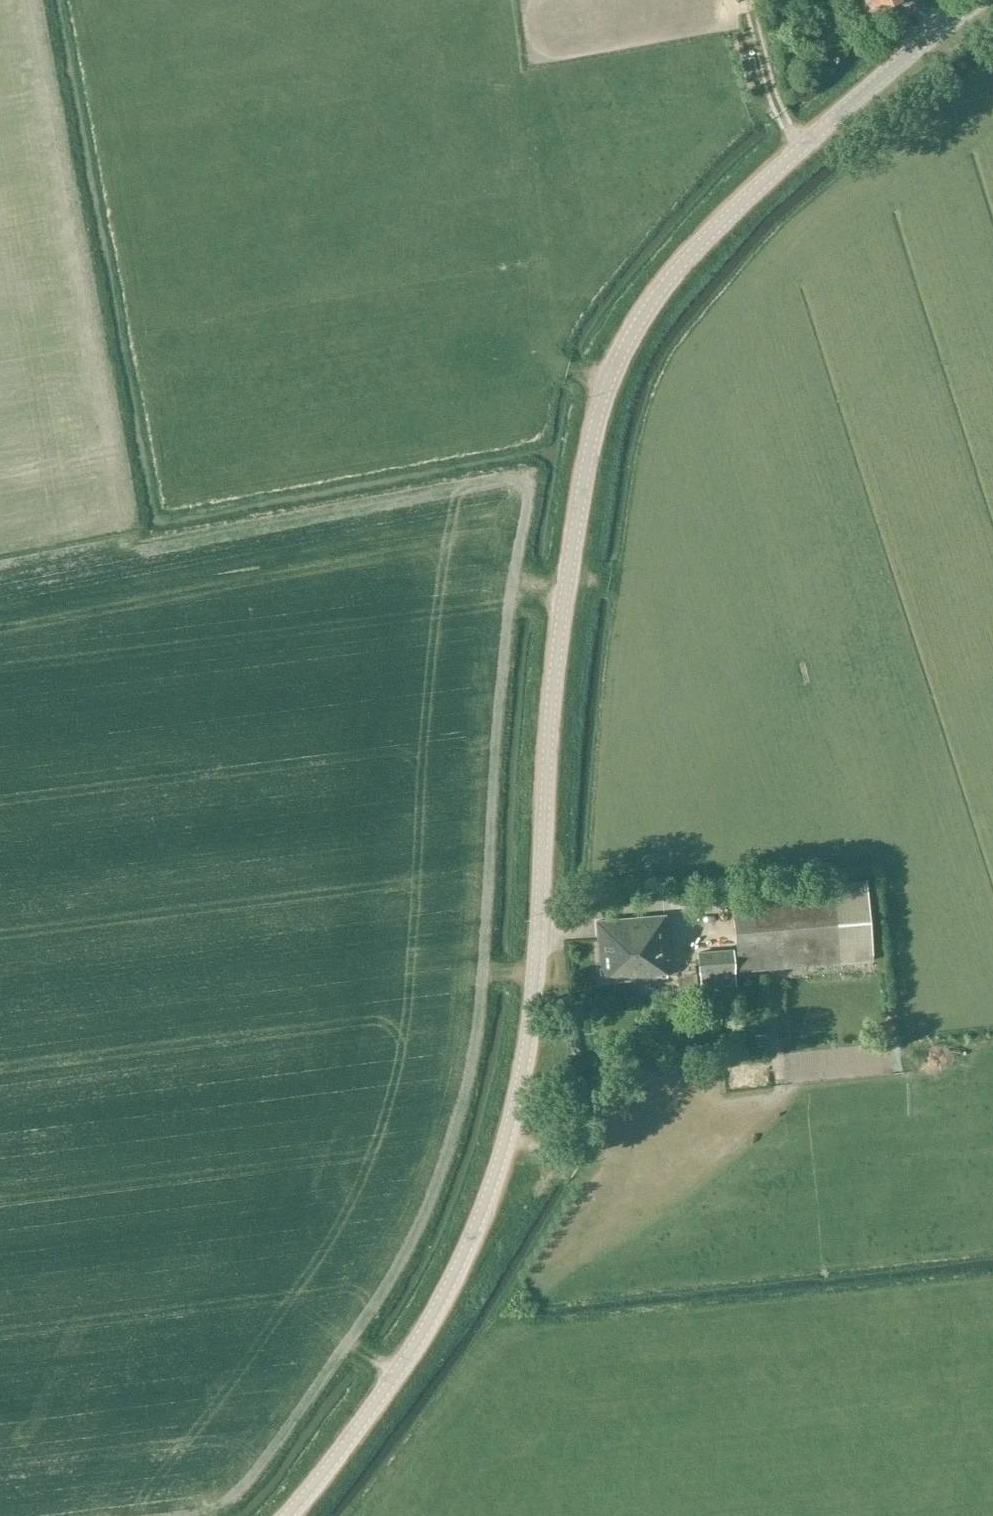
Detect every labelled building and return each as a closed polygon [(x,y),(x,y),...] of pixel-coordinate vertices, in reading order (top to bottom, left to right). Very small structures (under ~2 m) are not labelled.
[(866,17),(906,0),(858,0),(866,17)] [(806,978),(874,972),(866,879),(732,892),(738,972),(805,967),(806,978)] [(701,907),(718,907),(718,889),(702,889),(701,907)] [(607,980),(645,977),(669,975),(669,970),(668,959),(671,956),(668,916),(602,922),(607,980)] [(738,985),(734,951),(702,955),(706,988),(738,985)] [(700,967),(669,970),(669,975),(645,977),(647,1001),(703,996),(700,967)]
